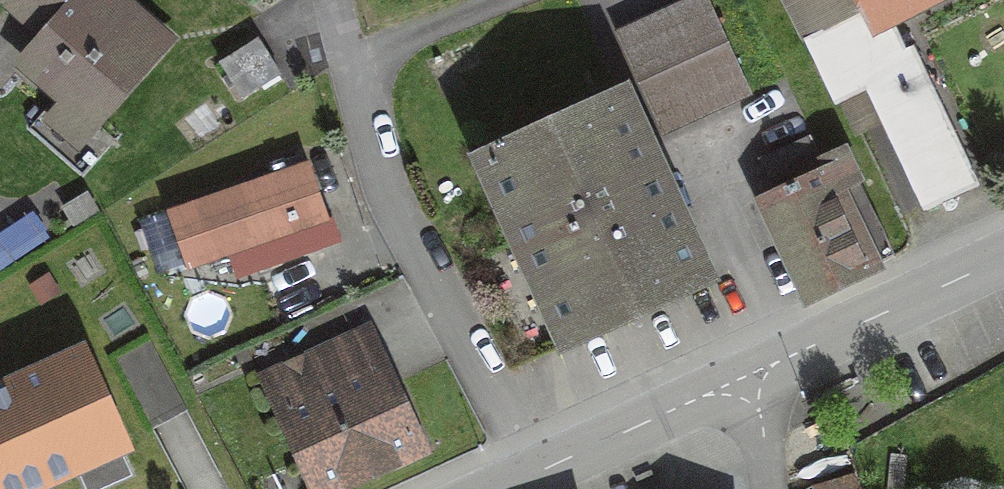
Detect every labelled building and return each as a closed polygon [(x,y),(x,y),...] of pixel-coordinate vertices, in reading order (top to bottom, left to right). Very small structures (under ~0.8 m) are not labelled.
[(82,143),(167,41),(117,0),(42,0),(61,15),(11,76),(57,113),(52,119),(82,143)] [(617,36),(662,134),(744,97),(700,0),(698,0),(617,36)] [(877,13),(884,26),(934,0),(870,0),(877,13)] [(877,13),(803,45),(829,103),(862,89),(915,213),(973,188),(914,53),(899,60),(884,26),(877,13)] [(258,43),(222,65),(243,100),(279,78),(258,43)] [(621,102),(471,169),(556,358),(706,292),(621,102)] [(805,141),(762,161),(777,194),(756,204),(803,305),(894,263),(843,154),(817,166),(805,141)] [(307,169),(168,215),(185,264),(323,218),(307,169)] [(261,381),(308,488),(339,488),(414,457),(363,338),(261,381)] [(123,447),(81,353),(0,389),(0,488),(28,488),(123,447)]
